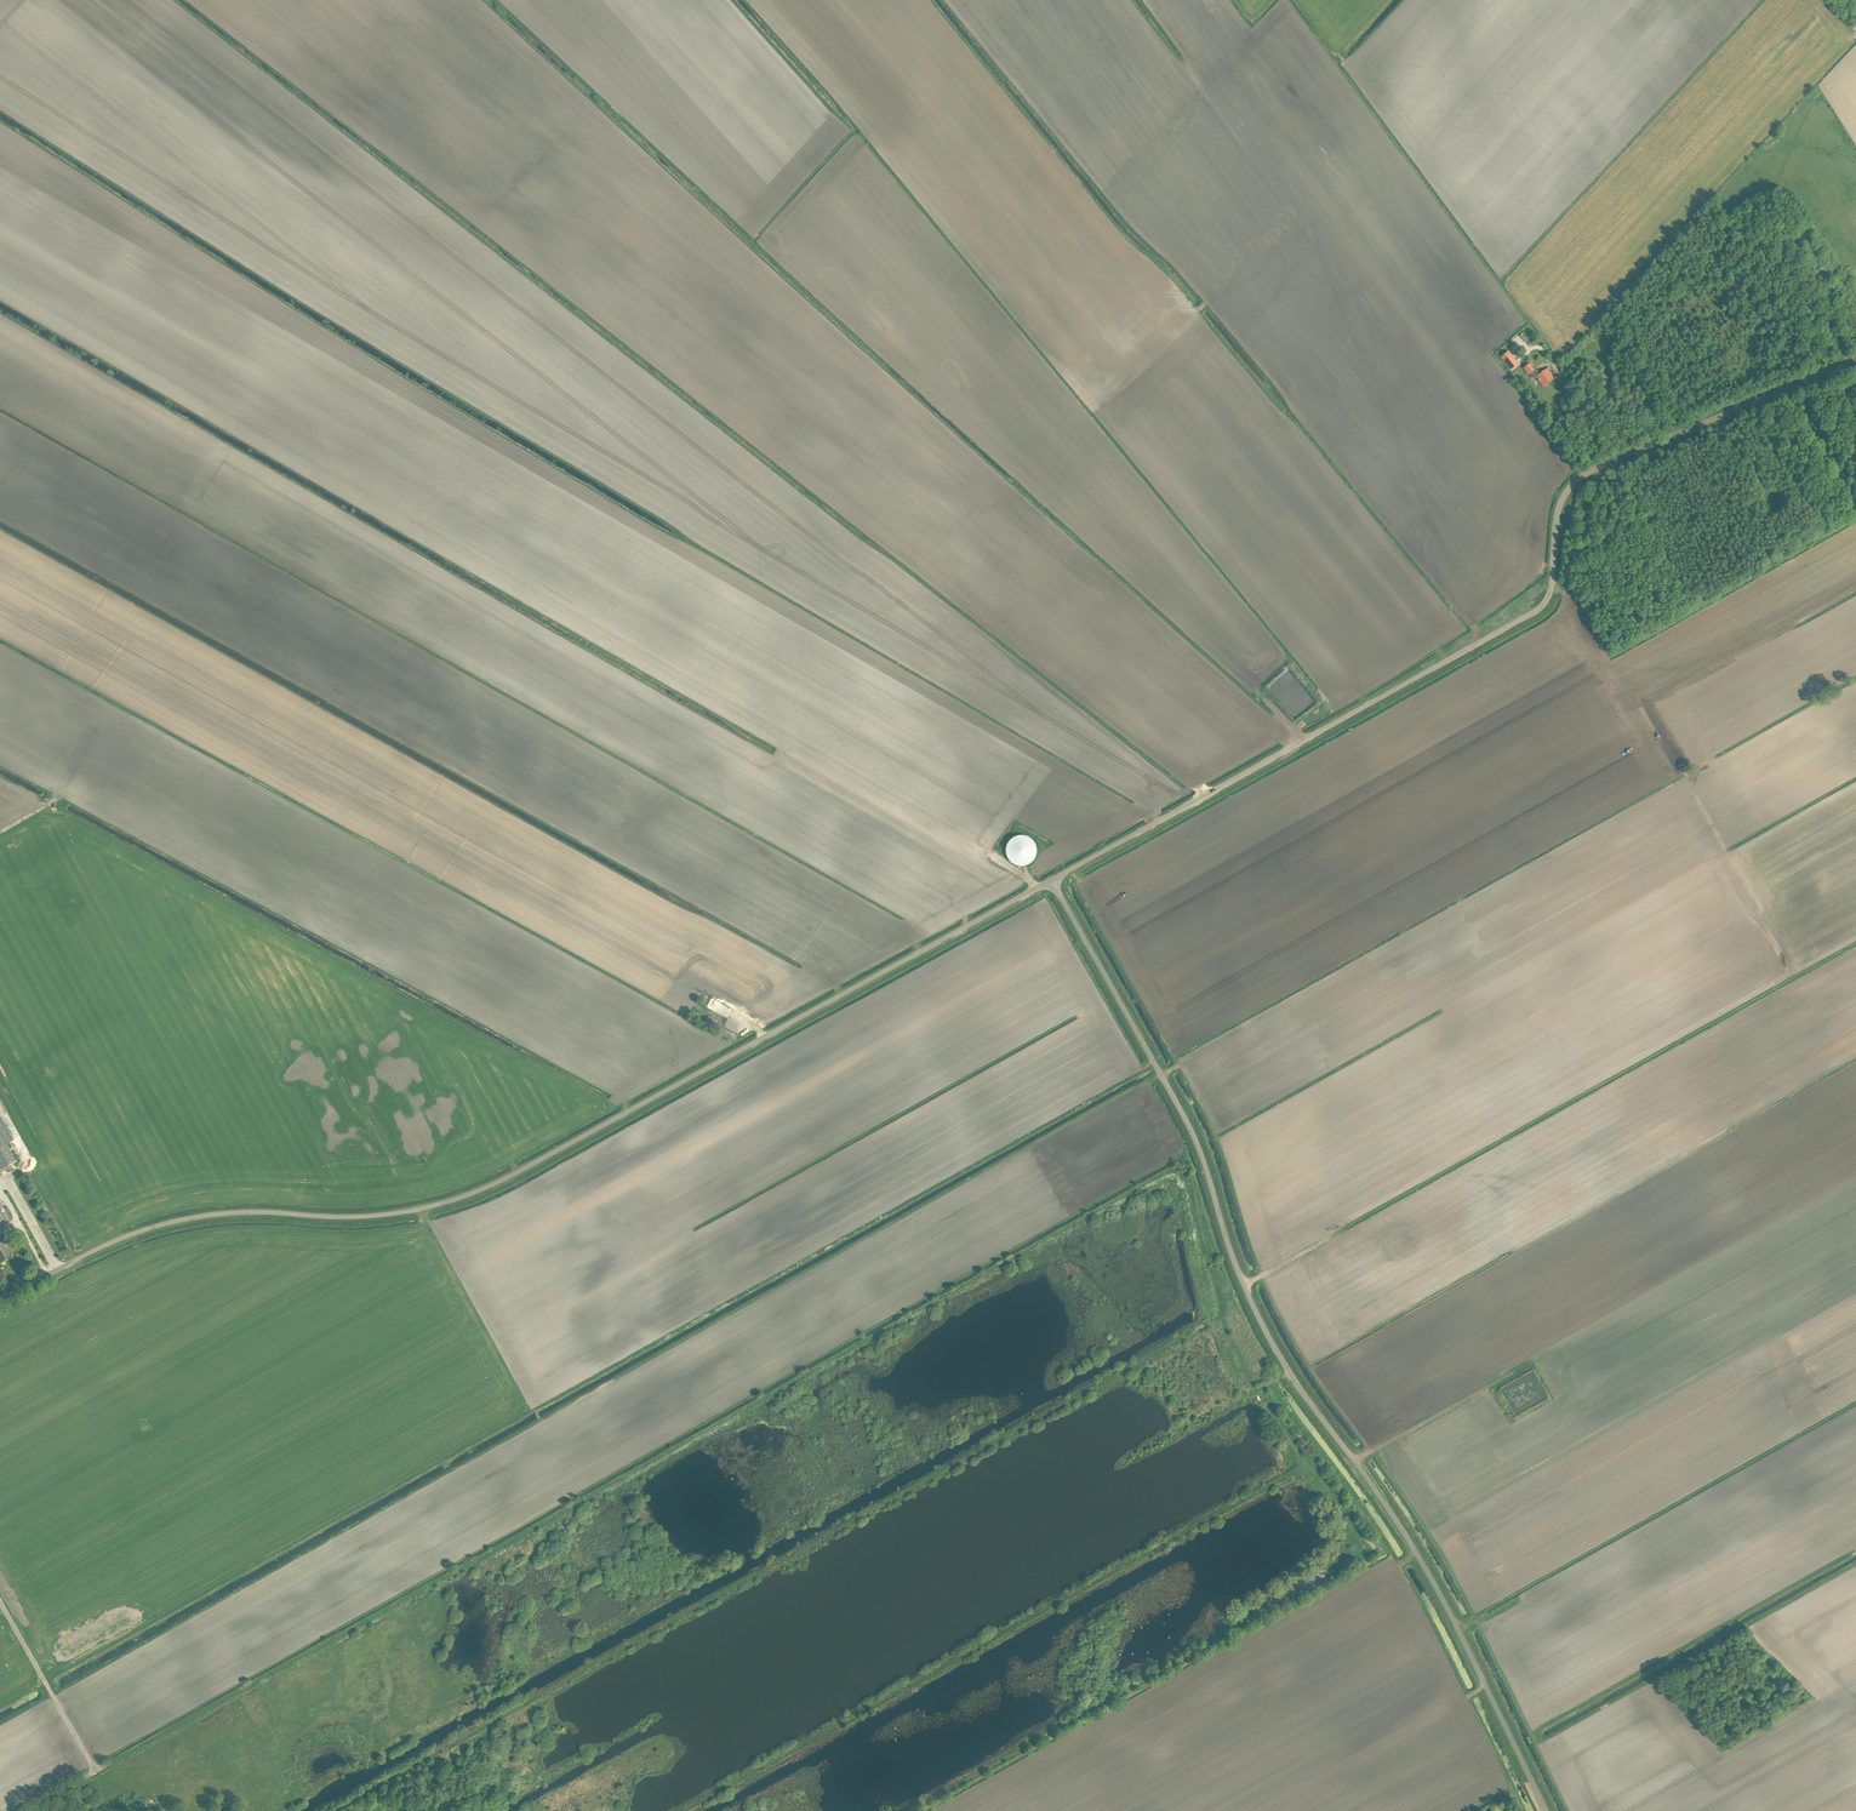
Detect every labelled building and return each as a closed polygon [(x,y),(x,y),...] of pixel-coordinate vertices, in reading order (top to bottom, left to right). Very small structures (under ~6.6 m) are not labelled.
[(1515,360),(1509,352),(1501,357),(1511,370),(1514,368),(1510,364),(1515,360)] [(1535,370),(1530,364),(1524,369),(1529,375),(1530,375),(1533,378),(1536,378),(1537,377),(1544,386),(1554,379),(1548,372),(1550,371),(1549,368),(1542,374),(1537,368),(1535,370)] [(1034,851),(1034,848),(1034,846),(1032,844),(1031,842),(1029,841),(1028,840),(1025,839),(1023,839),(1021,839),(1019,839),(1017,840),(1014,842),(1013,843),(1011,845),(1010,848),(1010,850),(1011,853),(1011,855),(1012,857),(1013,859),(1015,860),(1017,861),(1019,862),(1021,863),(1024,863),(1026,862),(1028,861),(1031,859),(1032,857),(1033,855),(1034,853),(1034,851)] [(0,1116),(0,1147),(6,1143),(13,1139),(0,1116)] [(6,1143),(0,1147),(0,1169),(1,1170),(16,1161),(6,1143)] [(4,1209),(0,1211),(0,1216),(5,1225),(11,1222),(4,1209)] [(2,1260),(10,1256),(3,1241),(0,1243),(0,1257),(2,1260)] [(1531,1381),(1527,1387),(1532,1391),(1530,1393),(1536,1397),(1542,1389),(1531,1381)]
